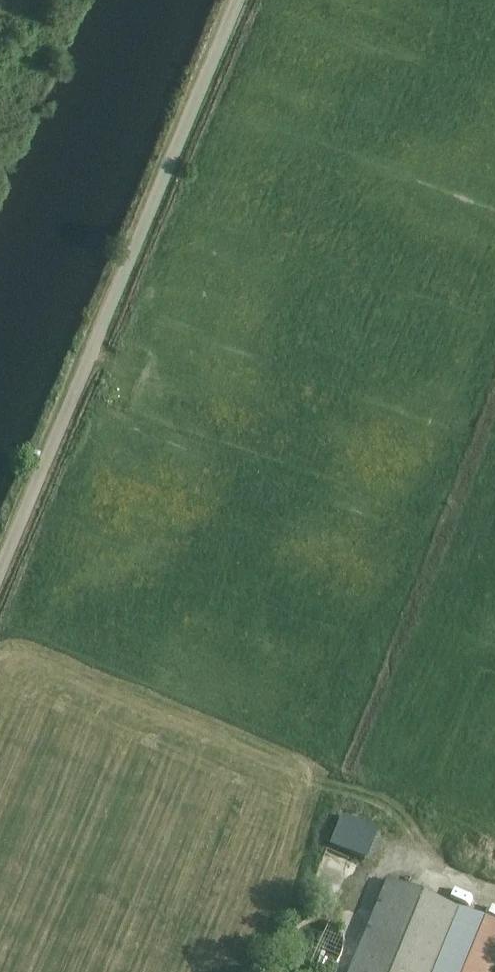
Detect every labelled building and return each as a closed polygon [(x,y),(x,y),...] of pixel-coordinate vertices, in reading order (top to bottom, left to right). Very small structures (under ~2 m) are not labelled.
[(387,876),(351,971),(433,971),(459,902),(387,876)] [(465,906),(441,971),(492,971),(494,963),(494,917),(465,906)]
